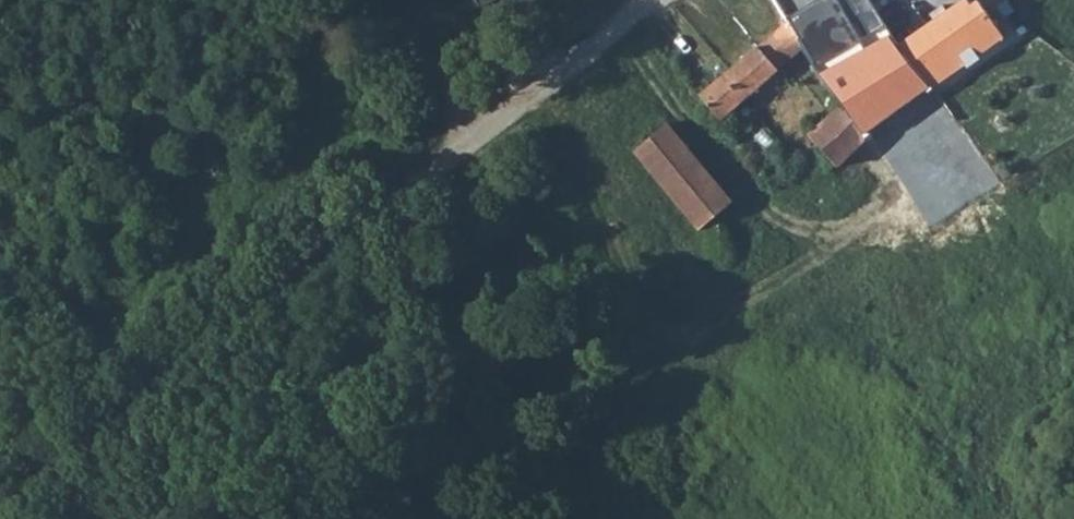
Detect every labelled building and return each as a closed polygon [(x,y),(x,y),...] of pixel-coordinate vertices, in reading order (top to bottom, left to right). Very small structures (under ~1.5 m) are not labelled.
[(803,49),(814,67),(816,71),(831,90),(867,138),(933,92),(932,92),(904,54),(898,46),(888,31),(879,18),(870,3),(863,7),(858,0),(824,0),(787,21),(803,49)] [(898,46),(904,54),(932,92),(1003,39),(988,19),(988,18),(977,2),(970,7),(965,0),(964,0),(950,10),(955,17),(951,20),(941,6),(929,15),(938,28),(934,32),(929,24),(916,33),(921,40),(916,44),(911,37),(898,46)] [(699,95),(720,121),(793,58),(803,49),(787,21),(699,95)] [(793,58),(804,74),(814,67),(803,49),(793,58)] [(808,136),(837,168),(868,140),(867,138),(831,90),(821,99),(833,113),(808,136)] [(632,154),(710,247),(724,236),(712,221),(733,203),(668,123),(632,154)] [(793,149),(820,182),(837,168),(808,136),(793,149)]
